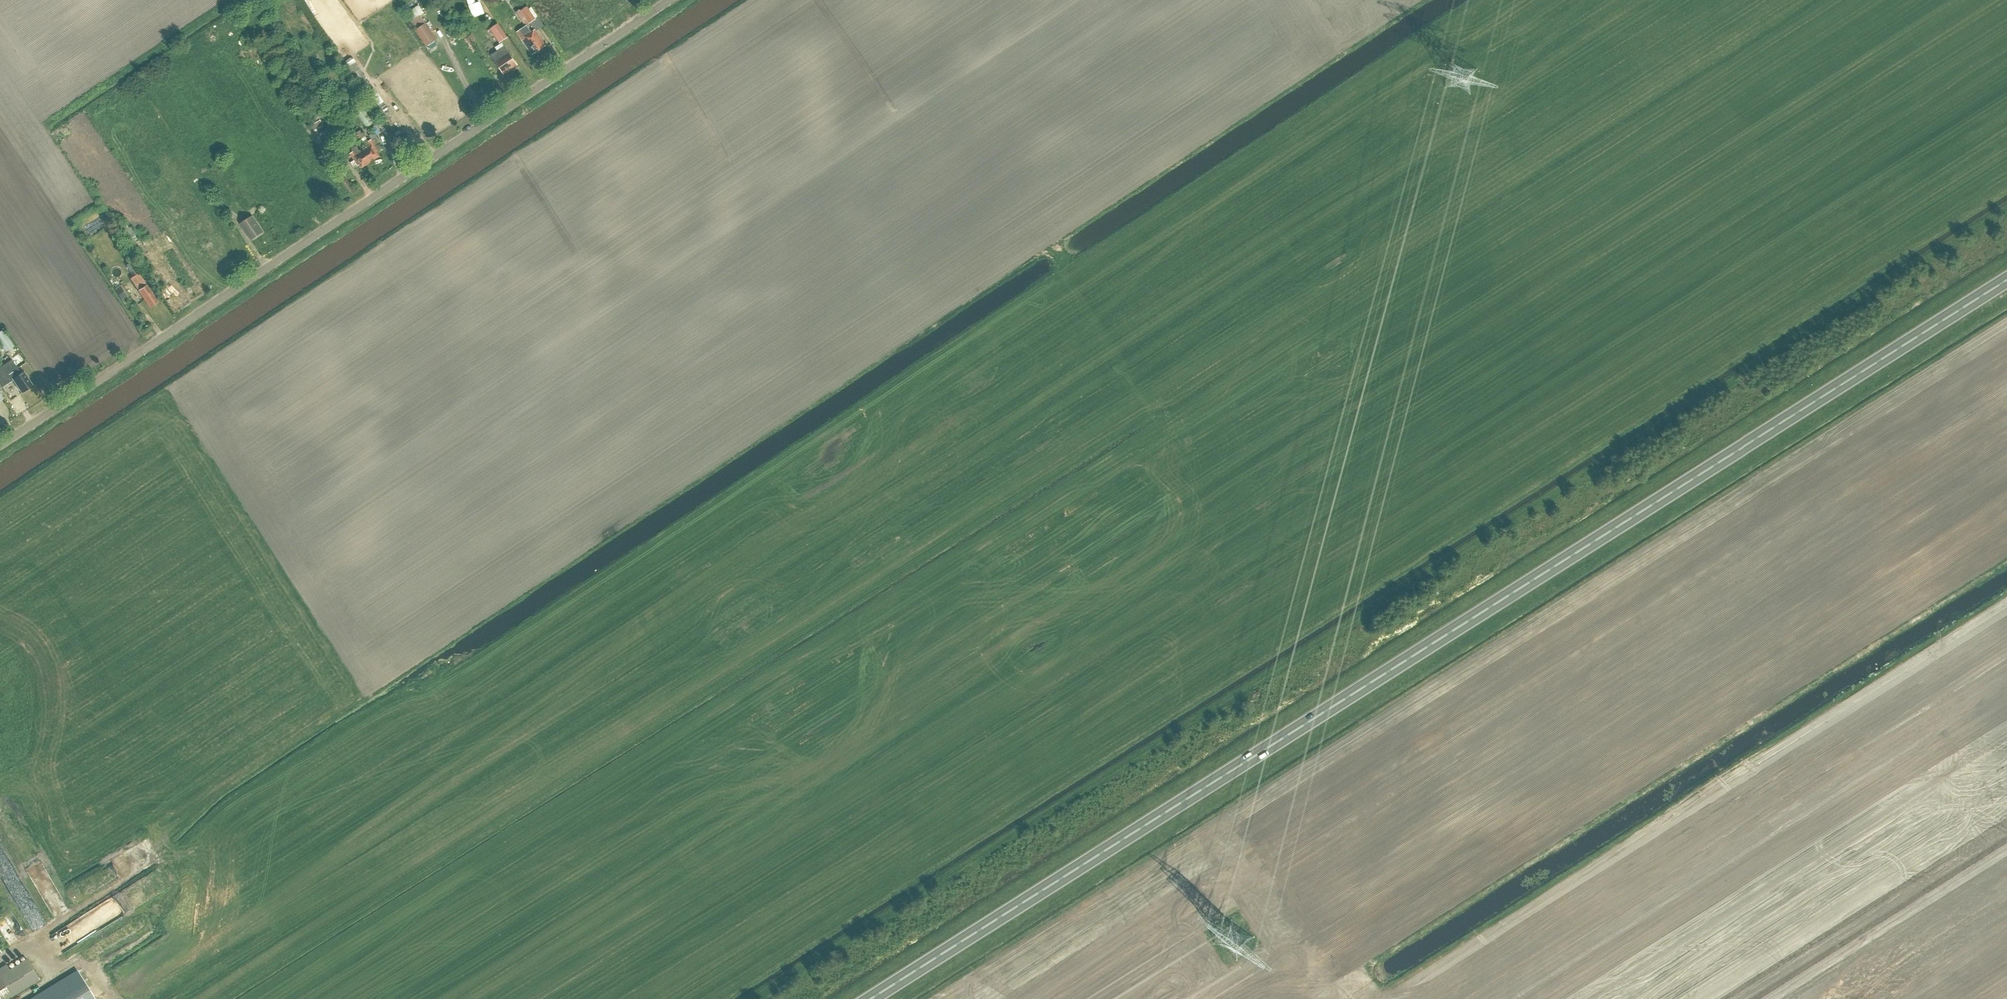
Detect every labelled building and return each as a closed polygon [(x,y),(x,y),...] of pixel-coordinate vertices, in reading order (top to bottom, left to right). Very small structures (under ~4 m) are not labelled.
[(472,17),(484,13),(479,0),(474,2),(473,0),(466,0),(472,17)] [(529,23),(536,18),(529,8),(522,12),(529,23)] [(426,23),(420,15),(411,21),(416,29),(415,30),(426,46),(437,39),(426,22),(426,23)] [(500,42),(508,37),(498,23),(490,28),(500,42)] [(544,43),(535,30),(532,32),(528,26),(518,33),(532,55),(544,47),(542,44),(544,43)] [(504,74),(517,65),(505,46),(491,55),(504,74)] [(345,65),(355,62),(353,57),(343,60),(345,65)] [(360,69),(353,73),(361,86),(368,81),(360,69)] [(368,98),(374,107),(383,101),(378,93),(368,98)] [(331,143),(338,137),(331,128),(324,132),(331,143)] [(357,132),(352,135),(348,137),(353,144),(361,138),(357,132)] [(362,148),(371,161),(379,156),(377,153),(383,149),(382,147),(380,144),(376,146),(371,139),(368,141),(367,139),(362,143),(365,147),(362,148)] [(335,155),(339,152),(333,143),(328,146),(335,155)] [(371,161),(362,148),(359,150),(356,147),(352,150),(353,152),(350,153),(355,160),(351,163),(354,166),(357,164),(359,166),(361,165),(362,167),(371,161)] [(253,239),(265,231),(254,214),(242,222),(253,239)] [(125,266),(133,278),(139,274),(131,262),(125,266)] [(150,307),(158,302),(139,274),(133,278),(131,279),(150,307)] [(14,345),(3,329),(0,331),(0,343),(5,351),(14,345)] [(12,361),(4,366),(0,368),(0,384),(2,387),(14,380),(22,392),(32,385),(24,372),(21,374),(12,361)] [(0,968),(0,998),(7,998),(12,996),(39,979),(27,959),(10,969),(7,964),(0,968)] [(77,971),(31,998),(95,998),(77,971)]
